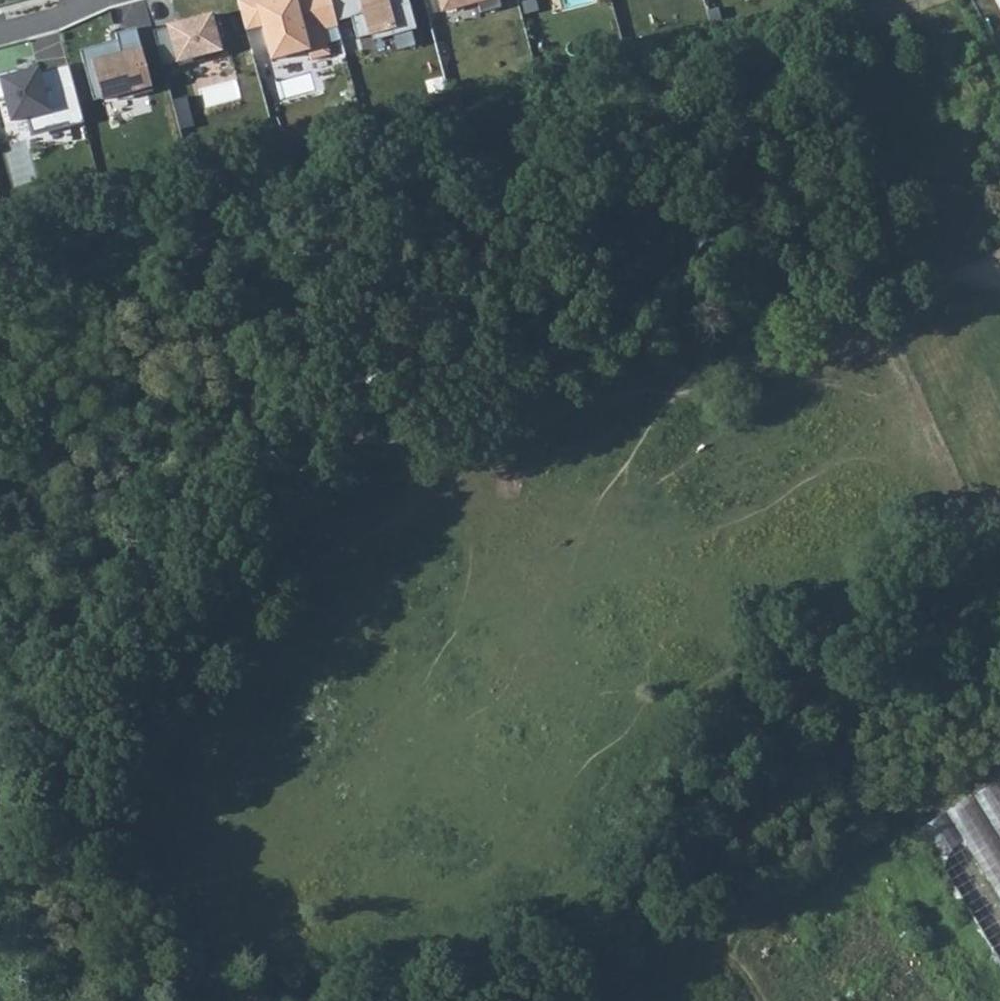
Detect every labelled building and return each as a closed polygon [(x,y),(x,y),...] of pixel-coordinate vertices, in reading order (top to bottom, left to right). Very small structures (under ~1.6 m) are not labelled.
[(234,4),(243,35),(260,30),(269,63),(305,54),(308,64),(327,58),(321,34),(335,30),(334,25),(327,0),(289,0),(277,3),(276,0),(250,0),(234,4)] [(334,25),(348,21),(354,42),(369,38),(388,33),(389,39),(413,32),(404,0),(327,0),(334,25)] [(441,14),(476,4),(479,16),(499,10),(496,0),(438,0),(441,14)] [(212,18),(149,35),(159,70),(174,66),(175,70),(201,63),(200,59),(217,54),(213,41),(218,40),(212,18)] [(131,99),(149,94),(132,32),(112,38),(115,48),(100,52),(99,49),(77,54),(90,105),(113,99),(130,94),(131,99)] [(388,33),(369,38),(370,44),(389,39),(388,33)] [(65,70),(36,78),(35,73),(16,78),(15,74),(0,78),(0,104),(2,104),(8,126),(24,122),(28,137),(63,127),(64,131),(80,127),(65,70)] [(130,94),(113,99),(114,104),(131,99),(130,94)] [(936,808),(999,914),(999,767),(936,808)]
